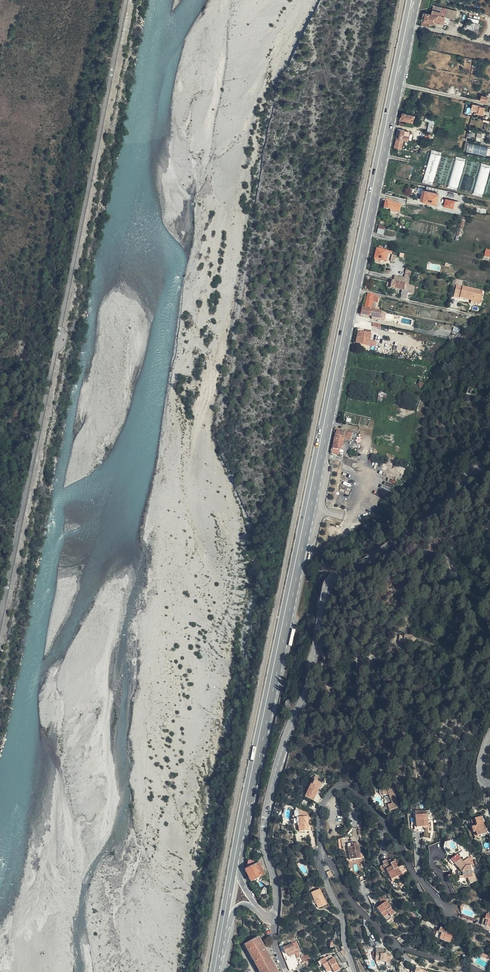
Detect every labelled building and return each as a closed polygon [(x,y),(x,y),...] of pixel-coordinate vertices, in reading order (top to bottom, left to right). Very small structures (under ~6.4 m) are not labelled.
[(424,10),(423,18),(434,20),(436,13),(424,10)] [(470,110),(477,112),(479,105),(471,103),(470,110)] [(413,120),(415,112),(402,109),(400,117),(413,120)] [(398,125),(396,134),(407,137),(408,133),(404,132),(405,127),(398,125)] [(489,146),(469,142),(466,152),(486,157),(489,146)] [(438,186),(426,183),(424,187),(421,186),(420,191),(421,191),(423,192),(421,197),(434,200),(437,192),(438,186)] [(391,196),(384,194),(381,206),(389,207),(388,208),(398,210),(400,201),(392,200),(392,196),(391,196)] [(443,207),(453,209),(455,201),(445,199),(443,207)] [(384,258),(386,249),(377,247),(375,256),(384,258)] [(411,266),(405,265),(402,274),(394,272),(392,277),(407,280),(411,266)] [(408,288),(409,282),(392,278),(391,285),(402,287),(402,290),(404,291),(404,296),(406,297),(408,288)] [(454,293),(472,298),(474,298),(476,295),(481,296),(483,289),(457,283),(454,293)] [(364,306),(371,308),(372,300),(377,301),(378,295),(367,292),(364,306)] [(364,306),(362,306),(361,312),(370,314),(379,316),(381,310),(371,308),(364,306)] [(360,331),(357,331),(355,342),(367,344),(368,339),(370,329),(363,328),(363,330),(363,332),(360,331)] [(476,393),(478,387),(466,383),(464,389),(476,393)] [(378,401),(382,402),(383,398),(386,398),(387,393),(379,391),(378,401)] [(337,429),(334,442),(343,444),(344,438),(345,431),(337,429)] [(344,438),(352,440),(354,433),(345,431),(344,438)] [(334,442),(331,453),(338,454),(339,449),(342,449),(343,444),(334,442)] [(316,787),(319,779),(311,777),(305,795),(314,798),(318,787),(316,787)] [(398,803),(391,784),(383,784),(381,784),(382,791),(388,790),(391,799),(387,801),(389,806),(398,803)] [(385,803),(380,805),(386,812),(389,810),(385,803)] [(429,807),(415,809),(417,825),(428,823),(428,822),(431,821),(429,807)] [(308,813),(301,814),(300,814),(300,815),(300,821),(300,823),(299,823),(299,827),(300,828),(309,827),(308,813)] [(482,820),(476,822),(477,825),(473,827),(477,836),(487,833),(482,820)] [(359,842),(353,843),(354,847),(348,848),(350,858),(362,856),(359,842)] [(457,850),(451,855),(462,868),(458,868),(459,875),(467,874),(470,881),(479,876),(473,867),(471,867),(470,861),(466,862),(463,858),(457,850)] [(257,855),(248,859),(248,866),(254,878),(267,871),(261,860),(258,862),(257,855)] [(381,860),(388,874),(390,878),(400,873),(401,875),(405,873),(402,866),(398,868),(394,859),(390,861),(390,860),(387,861),(386,858),(381,860)] [(327,900),(320,884),(311,888),(318,904),(327,900)] [(378,899),(382,904),(386,901),(383,896),(378,899)] [(386,901),(382,904),(377,908),(384,917),(389,913),(391,916),(396,912),(391,907),(389,908),(388,906),(390,905),(386,901)] [(441,922),(440,926),(443,927),(440,934),(450,938),(455,927),(441,922)] [(265,971),(283,971),(262,935),(249,942),(250,945),(261,964),(265,971)] [(291,949),(292,952),(298,950),(297,946),(296,945),(294,940),(285,944),(288,950),(291,949)] [(385,949),(385,945),(376,944),(376,955),(380,955),(380,956),(386,957),(387,955),(391,955),(391,950),(385,949)] [(253,966),(261,964),(250,945),(242,949),(253,966)] [(330,958),(328,954),(322,956),(326,966),(332,964),(335,970),(341,967),(337,956),(330,958)] [(412,969),(416,970),(415,971),(428,971),(429,968),(417,964),(416,966),(414,965),(412,969)]
